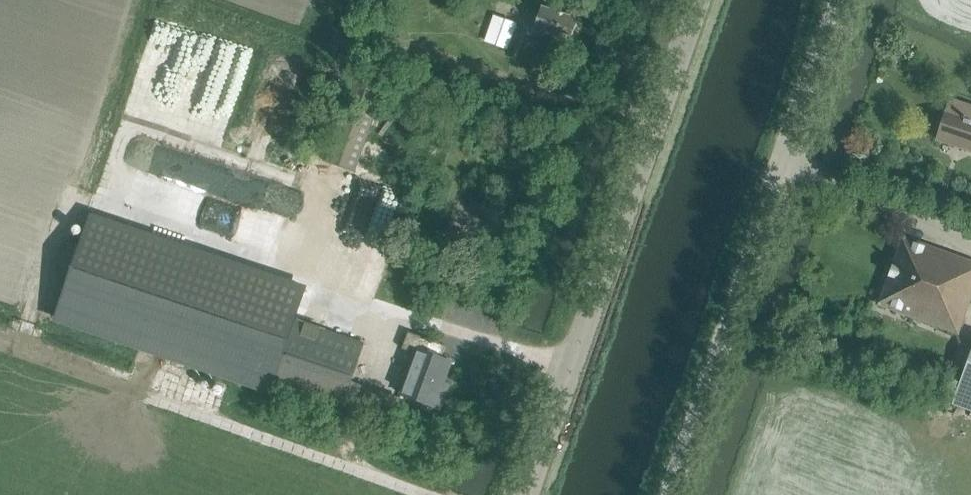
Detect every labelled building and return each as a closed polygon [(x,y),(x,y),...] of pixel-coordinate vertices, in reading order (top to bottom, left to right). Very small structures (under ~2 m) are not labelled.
[(491,32),(517,39),(526,10),(500,2),(491,32)] [(534,30),(571,42),(578,20),(542,7),(534,30)] [(323,161),(355,173),(386,84),(353,73),(338,117),(323,161)] [(970,150),(970,104),(951,97),(947,110),(938,139),(970,150)] [(364,343),(295,319),(305,290),(88,217),(54,317),(340,414),(364,343)] [(903,237),(879,305),(960,334),(970,302),(970,261),(903,237)] [(970,354),(970,352),(970,328),(967,328),(962,353),(970,354)] [(442,358),(446,346),(409,332),(403,349),(414,353),(399,394),(440,410),(450,385),(445,382),(452,362),(442,358)] [(957,400),(970,405),(970,362),(957,400)] [(359,412),(393,422),(401,398),(369,387),(359,412)]
